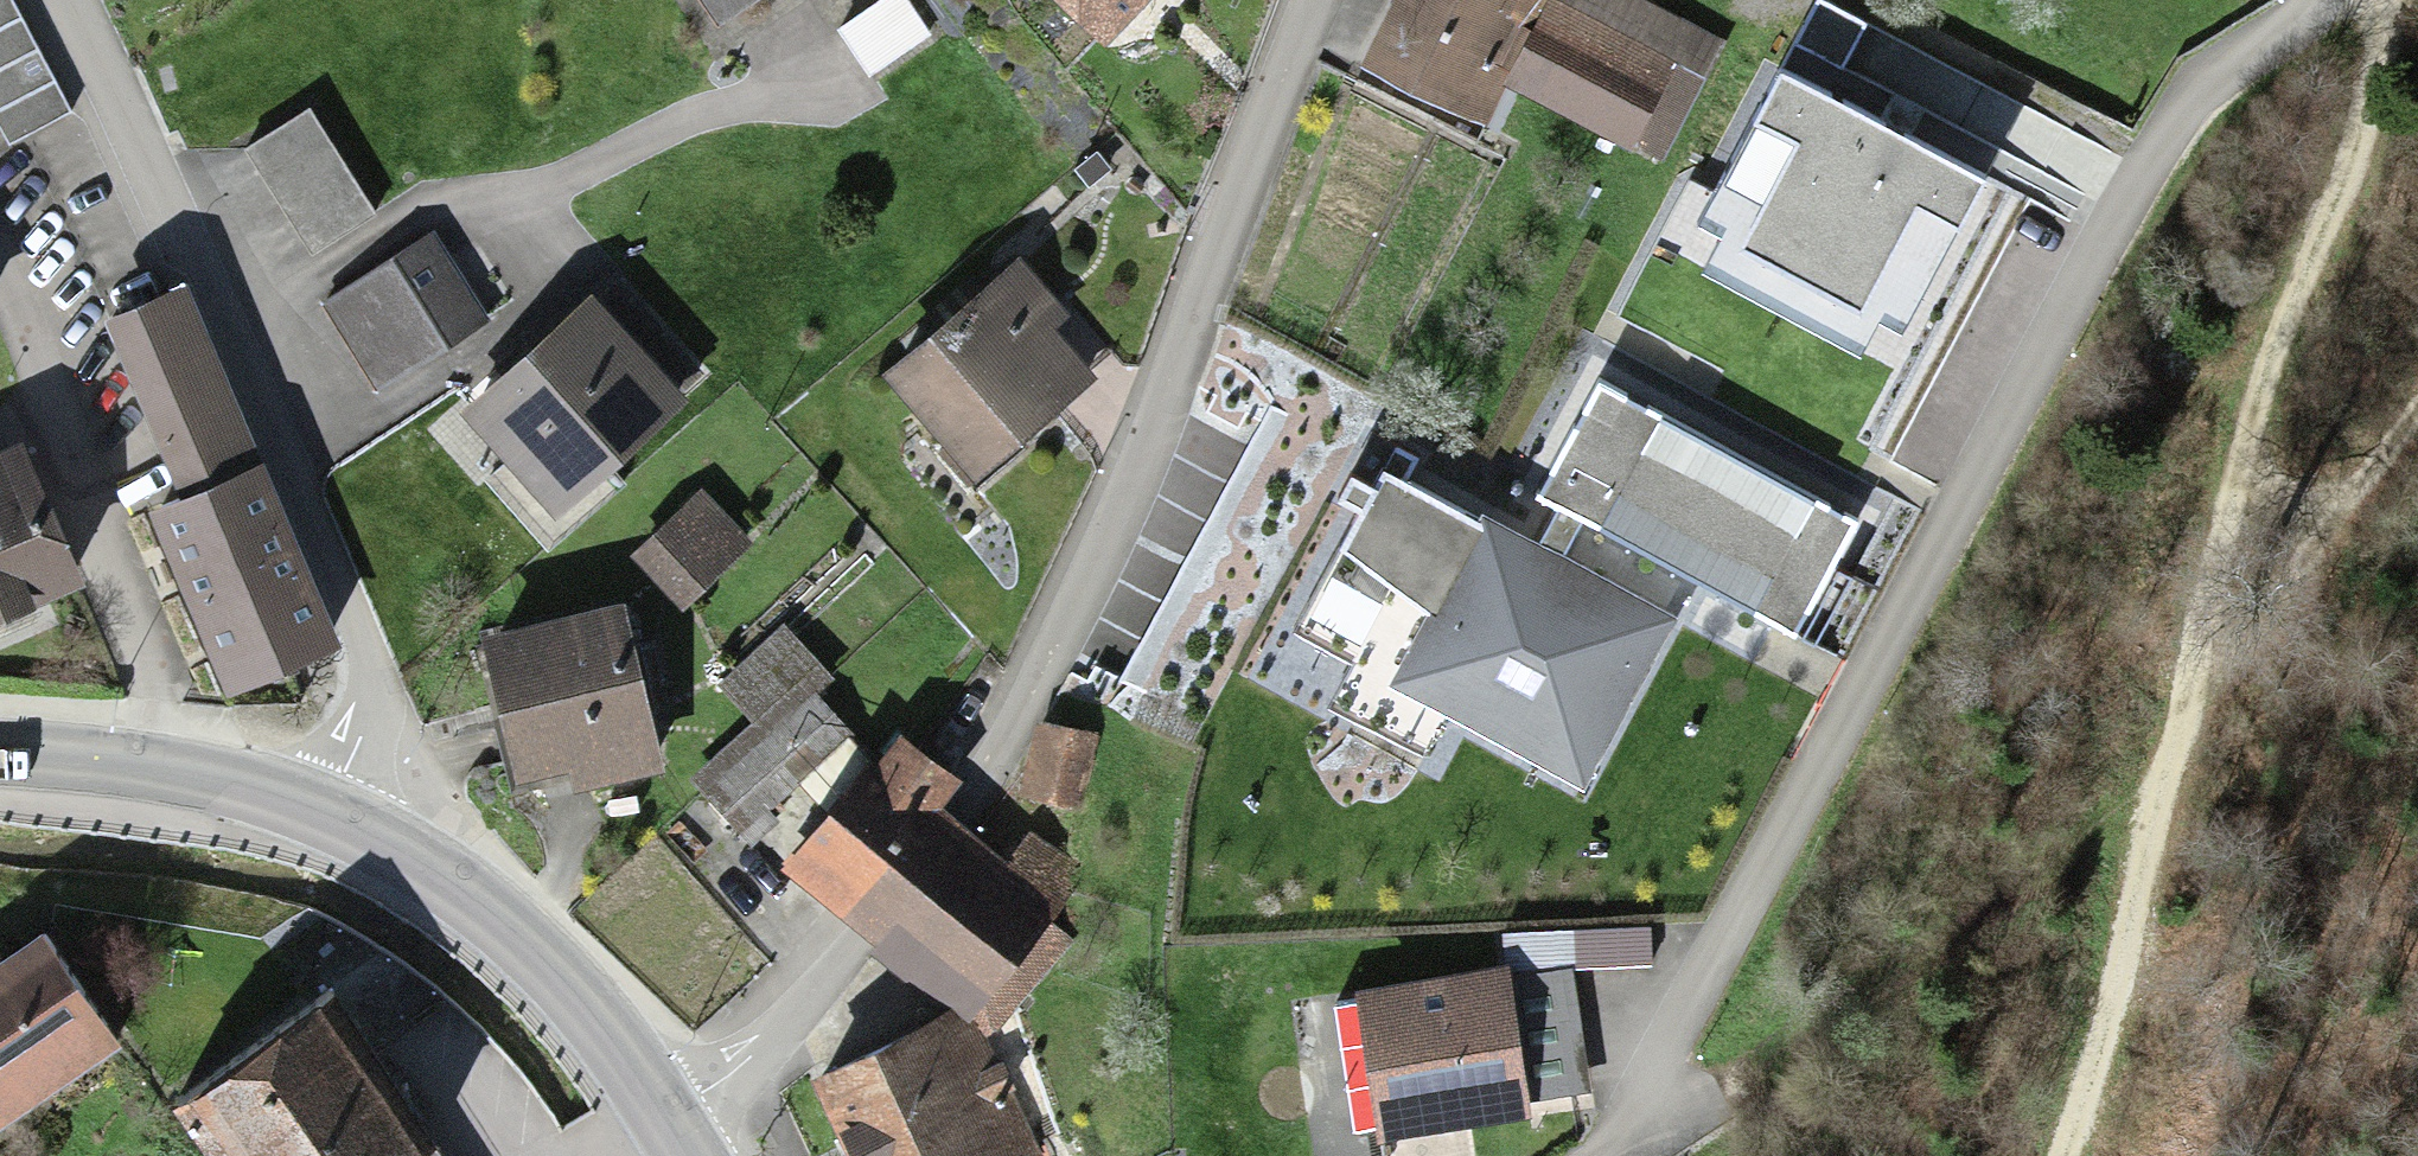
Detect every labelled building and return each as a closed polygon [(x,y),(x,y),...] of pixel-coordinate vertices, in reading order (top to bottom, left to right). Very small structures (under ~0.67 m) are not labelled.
[(8,0),(0,0),(0,119),(11,139),(67,110),(8,0)] [(725,36),(776,0),(701,0),(725,36)] [(1115,61),(1170,0),(1048,0),(1115,61)] [(1487,133),(1510,89),(1553,5),(1556,0),(1410,0),(1372,74),(1487,133)] [(1553,5),(1510,89),(1635,153),(1678,69),(1553,5)] [(1983,180),(1777,76),(1700,227),(1722,238),(1702,277),(1863,358),(1881,325),(1903,336),(1983,180)] [(432,251),(326,316),(380,403),(486,338),(432,251)] [(1014,292),(893,395),(973,488),(1094,384),(1014,292)] [(187,294),(113,324),(180,485),(254,454),(187,294)] [(590,316),(473,430),(577,535),(693,421),(590,316)] [(1857,525),(1600,386),(1539,498),(1796,637),(1857,525)] [(1415,778),(1455,712),(1573,782),(1668,624),(1381,454),(1282,619),(1349,659),(1314,718),(1415,778)] [(262,471),(158,515),(231,690),(335,647),(262,471)] [(0,481),(0,640),(80,602),(17,472),(0,481)] [(698,517),(633,579),(673,620),(737,559),(698,517)] [(622,633),(491,662),(521,799),(585,785),(588,801),(656,786),(622,633)] [(782,644),(721,704),(767,749),(827,689),(782,644)] [(1036,743),(1028,805),(1073,811),(1081,749),(1036,743)] [(854,932),(975,1033),(1059,931),(1041,916),(1065,887),(1024,853),(999,883),(939,833),(924,820),(944,796),(897,757),(877,781),(867,773),(783,874),(854,932)] [(1511,967),(1356,992),(1380,1145),(1535,1120),(1511,967)] [(112,1081),(42,971),(0,997),(0,1151),(112,1081)] [(190,1127),(210,1155),(422,1155),(333,1028),(190,1127)] [(823,1100),(851,1155),(1026,1155),(963,1030),(823,1100)]
